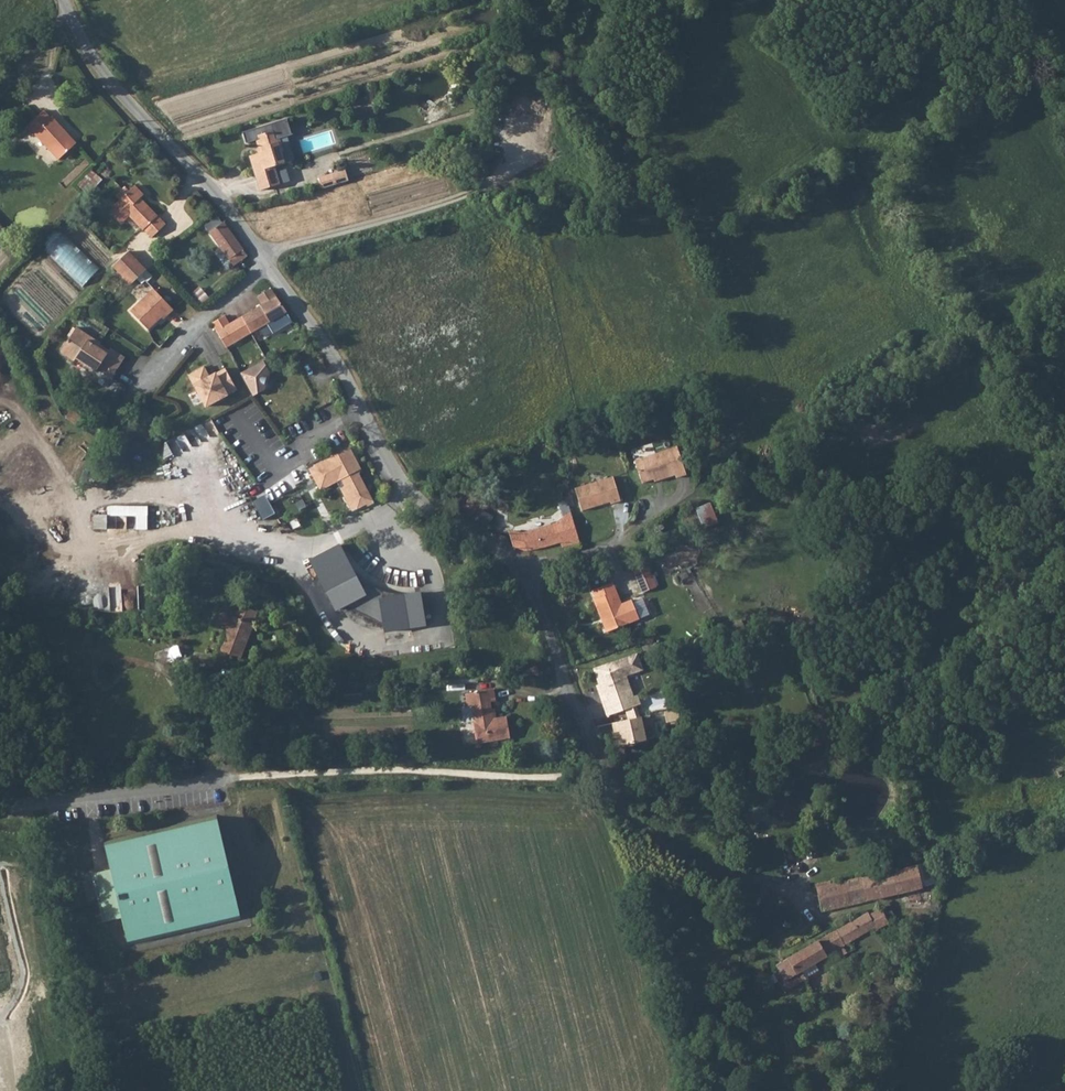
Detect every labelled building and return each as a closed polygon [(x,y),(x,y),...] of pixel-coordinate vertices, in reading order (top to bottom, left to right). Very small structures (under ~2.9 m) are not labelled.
[(52,117),(51,118),(44,110),(26,127),(33,135),(35,134),(59,160),(74,145),(65,135),(67,133),(52,117)] [(255,173),(274,167),(284,163),(281,153),(284,152),(279,139),(292,135),(287,119),(243,132),(246,143),(257,140),(260,153),(250,156),(255,173)] [(74,145),(77,143),(67,133),(65,135),(74,145)] [(260,190),(279,184),(274,167),(255,173),(260,190)] [(333,177),(320,181),(322,189),(348,181),(345,170),(332,174),(333,177)] [(144,195),(134,186),(126,193),(122,189),(115,196),(120,200),(117,203),(118,204),(128,215),(143,230),(144,230),(152,238),(166,225),(142,200),(141,202),(139,199),(140,198),(144,195)] [(122,222),(128,215),(118,204),(111,211),(122,222)] [(217,219),(206,227),(210,232),(221,224),(217,219)] [(210,232),(234,266),(247,257),(247,255),(243,250),(224,222),(221,224),(210,232)] [(48,249),(85,286),(100,271),(62,234),(48,249)] [(146,270),(128,251),(113,267),(130,285),(146,270)] [(271,288),(257,297),(262,305),(229,324),(225,315),(216,320),(212,323),(220,338),(226,348),(287,312),(278,299),(271,288)] [(174,310),(154,289),(130,311),(148,330),(165,314),(167,316),(174,310)] [(76,327),(60,352),(74,361),(75,359),(95,372),(97,369),(111,378),(124,357),(110,348),(107,353),(97,347),(100,343),(76,327)] [(266,359),(241,373),(253,395),(264,389),(263,385),(267,376),(269,373),(273,371),(266,359)] [(204,367),(189,375),(206,407),(237,390),(225,368),(215,374),(216,376),(211,379),(204,367)] [(71,410),(66,418),(79,426),(84,418),(71,410)] [(168,457),(187,453),(183,437),(165,442),(168,457)] [(350,447),(313,467),(324,488),(337,481),(352,511),(373,500),(368,491),(357,470),(361,468),(350,447)] [(324,488),(313,467),(309,469),(320,490),(324,488)] [(661,477),(618,490),(625,513),(643,508),(644,510),(658,506),(659,509),(670,506),(661,477)] [(590,492),(551,501),(556,523),(585,517),(585,519),(595,516),(590,492)] [(111,505),(110,515),(150,517),(150,506),(111,505)] [(463,512),(457,521),(469,529),(475,519),(463,512)] [(96,529),(109,529),(109,514),(96,514),(96,529)] [(674,519),(662,524),(667,534),(679,529),(674,519)] [(535,528),(540,550),(541,556),(552,554),(545,524),(535,528)] [(529,553),(540,550),(535,528),(522,534),(509,537),(505,537),(492,535),(493,552),(506,556),(512,555),(529,553)] [(340,545),(311,561),(337,611),(342,608),(343,607),(343,608),(346,606),(384,625),(389,624),(390,631),(426,625),(420,593),(381,599),(383,594),(366,585),(363,590),(340,545)] [(658,554),(643,558),(651,588),(666,585),(658,554)] [(647,608),(640,581),(625,585),(632,613),(647,608)] [(606,598),(586,603),(588,611),(586,612),(595,646),(628,637),(623,617),(612,620),(606,598)] [(252,623),(257,611),(238,604),(233,616),(232,616),(219,611),(214,624),(223,627),(224,625),(228,626),(218,650),(240,659),(254,624),(252,623)] [(385,632),(390,631),(389,624),(384,625),(346,606),(343,608),(343,607),(342,608),(346,615),(348,618),(355,624),(360,626),(366,629),(371,630),(375,630),(380,630),(385,629),(385,632)] [(628,675),(623,659),(579,672),(584,689),(588,702),(586,703),(591,720),(624,710),(621,701),(617,702),(610,679),(628,675)] [(441,677),(441,684),(478,682),(477,675),(441,677)] [(490,702),(496,701),(494,689),(465,694),(467,706),(471,705),(474,722),(473,722),(476,743),(510,738),(507,716),(493,718),(490,702)] [(660,717),(647,719),(650,729),(663,727),(660,717)] [(604,750),(628,746),(625,722),(595,727),(597,736),(602,735),(604,750)] [(96,872),(107,921),(123,917),(130,945),(242,918),(218,815),(106,841),(112,869),(96,872)] [(925,863),(917,865),(922,886),(938,883),(933,861),(925,863)] [(922,887),(922,886),(917,865),(862,877),(817,887),(816,888),(821,910),(822,910),(922,887)] [(874,928),(869,914),(868,912),(775,965),(779,971),(773,974),(783,992),(806,979),(805,978),(819,970),(815,963),(828,956),(841,948),(841,947),(874,928)] [(831,962),(845,953),(841,948),(828,956),(831,962)]
